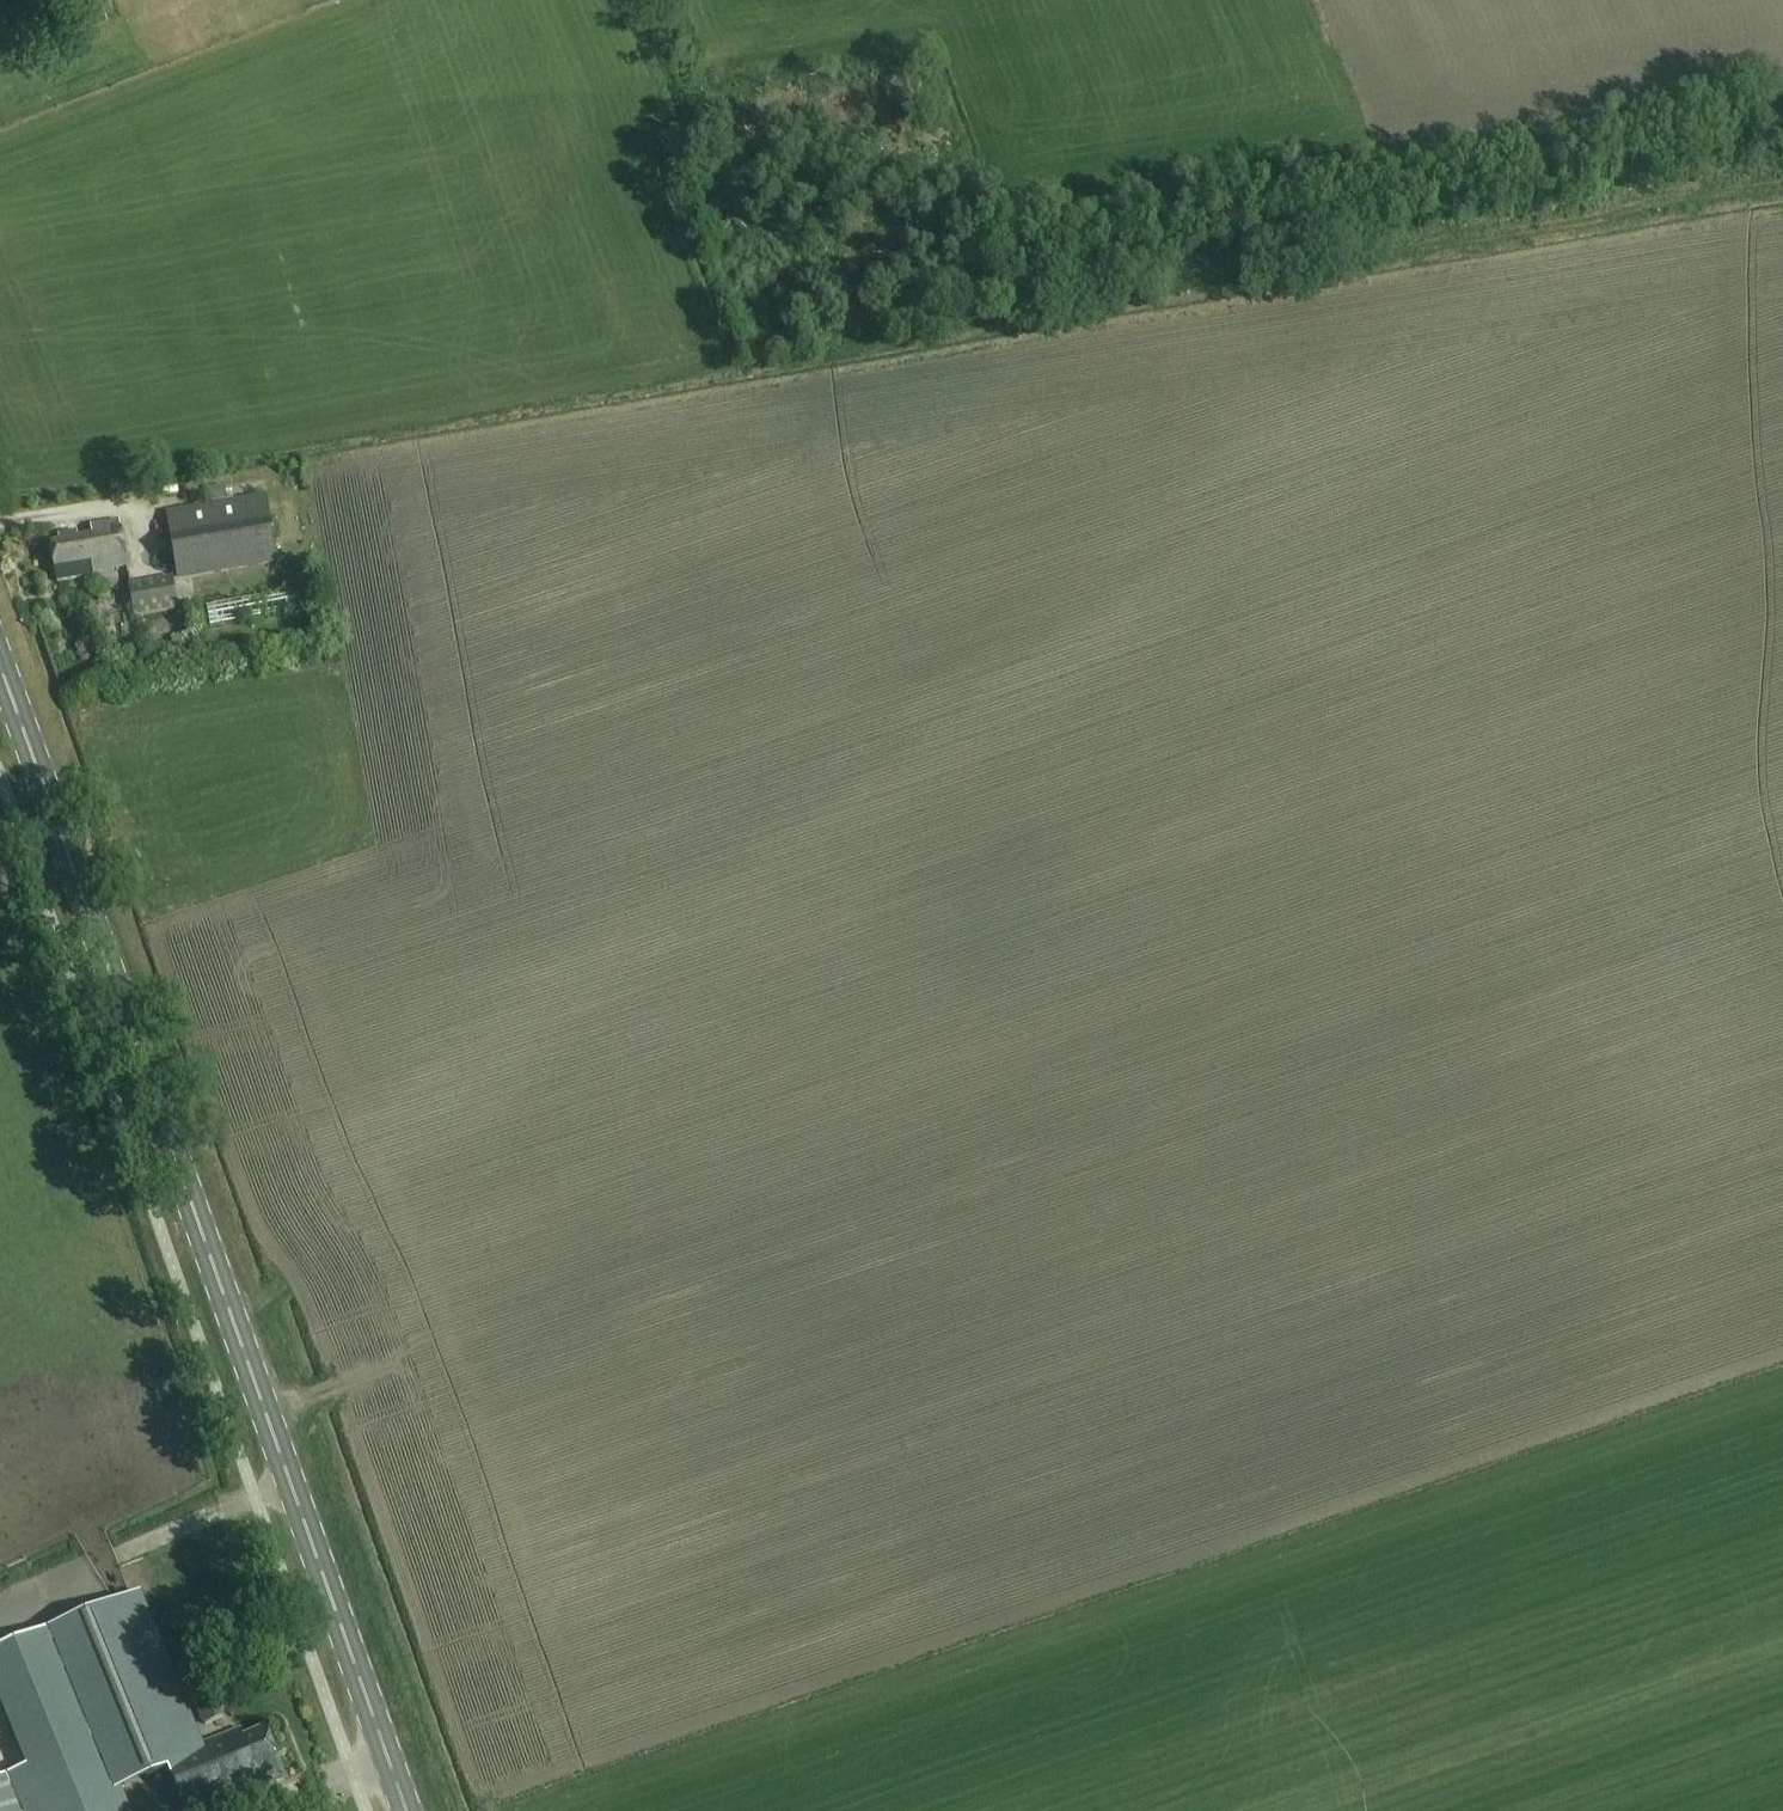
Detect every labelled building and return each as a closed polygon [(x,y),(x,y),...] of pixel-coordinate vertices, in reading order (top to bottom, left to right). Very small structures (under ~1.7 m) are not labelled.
[(224,486),(208,489),(210,504),(227,502),(224,486)] [(164,512),(175,582),(278,566),(267,495),(227,502),(210,504),(164,512)] [(52,548),(58,584),(129,572),(121,526),(92,531),(94,540),(80,543),(79,536),(58,540),(60,547),(52,548)] [(174,577),(129,584),(134,615),(180,608),(174,577)] [(178,635),(174,613),(133,620),(136,641),(178,635)] [(70,1810),(131,1810),(123,1791),(170,1772),(185,1810),(197,1810),(285,1776),(266,1726),(247,1734),(244,1728),(199,1746),(138,1592),(29,1635),(71,1740),(45,1750),(64,1797),(70,1810)] [(215,1698),(208,1677),(191,1684),(199,1704),(215,1698)] [(7,1777),(0,1780),(0,1810),(20,1810),(7,1777)]
